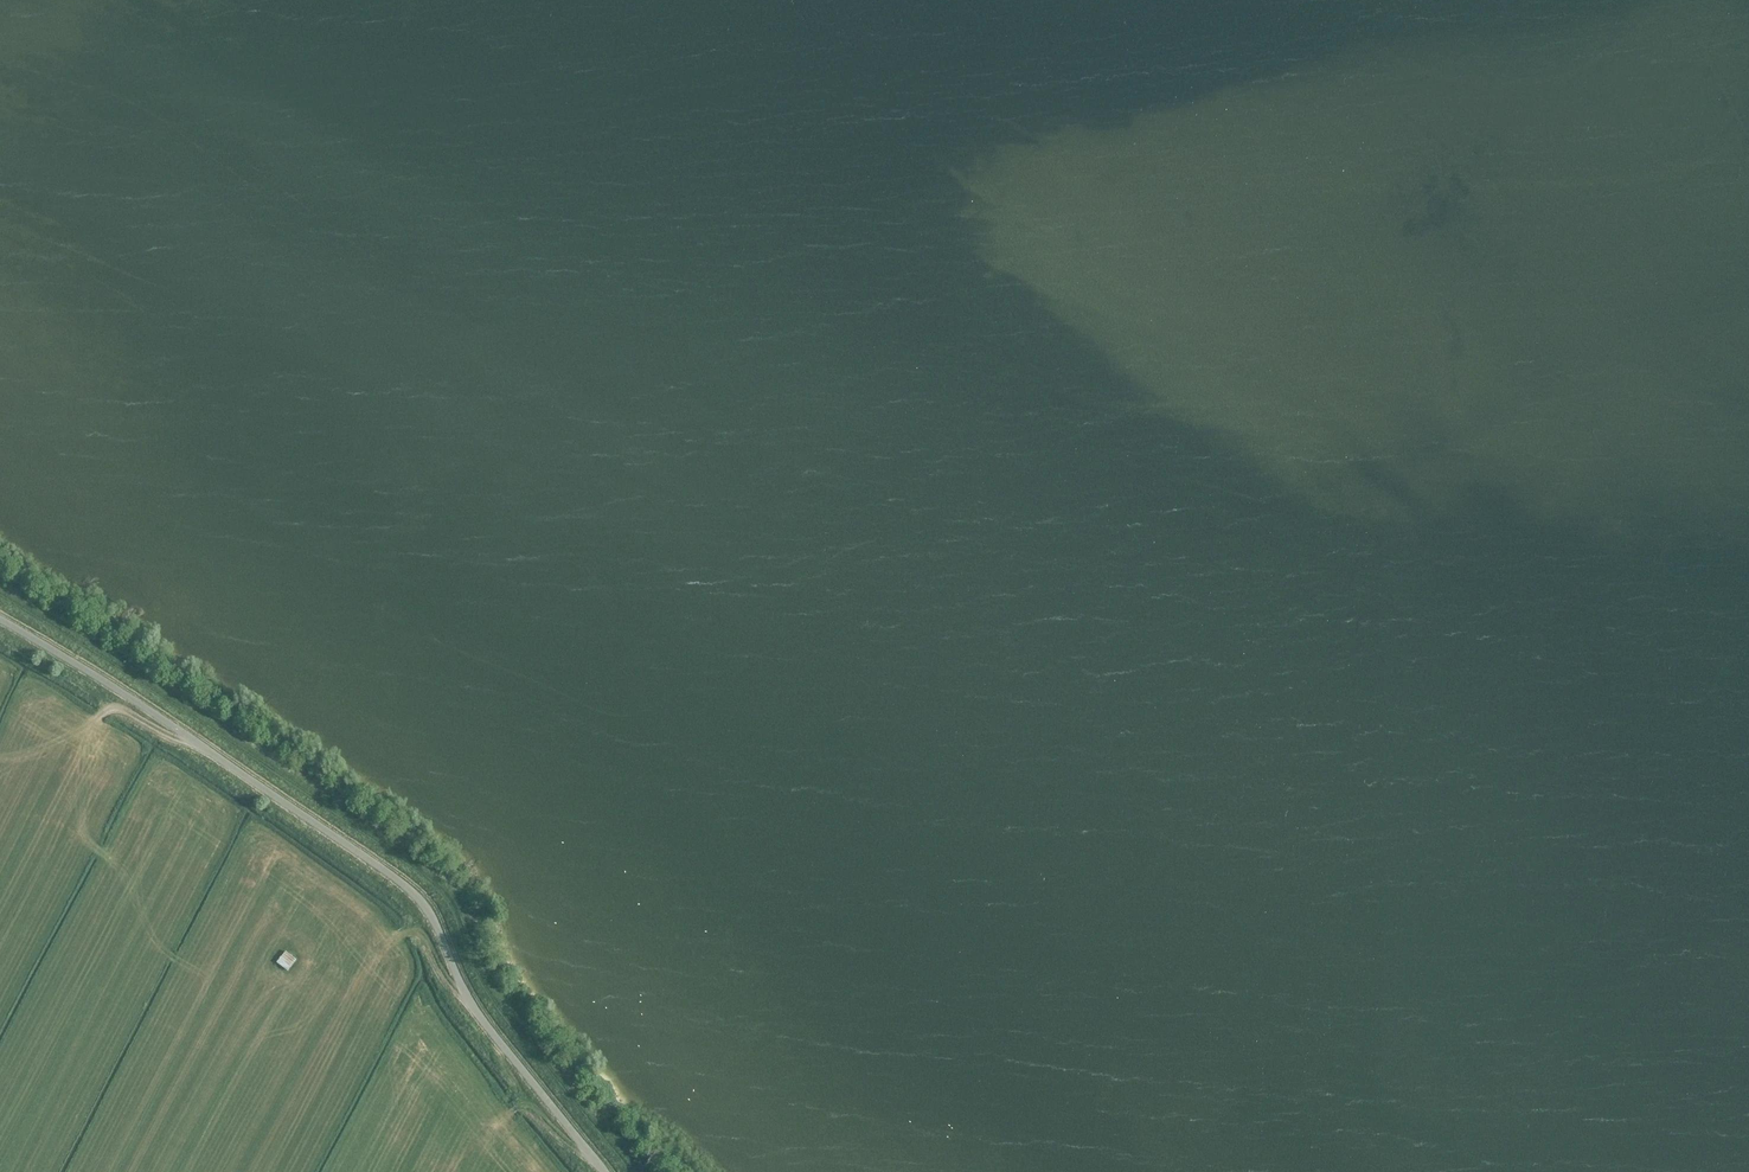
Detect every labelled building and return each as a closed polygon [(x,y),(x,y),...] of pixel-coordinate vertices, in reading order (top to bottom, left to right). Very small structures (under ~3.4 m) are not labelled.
[(297,959),(286,951),(277,962),(287,971),(297,959)]
